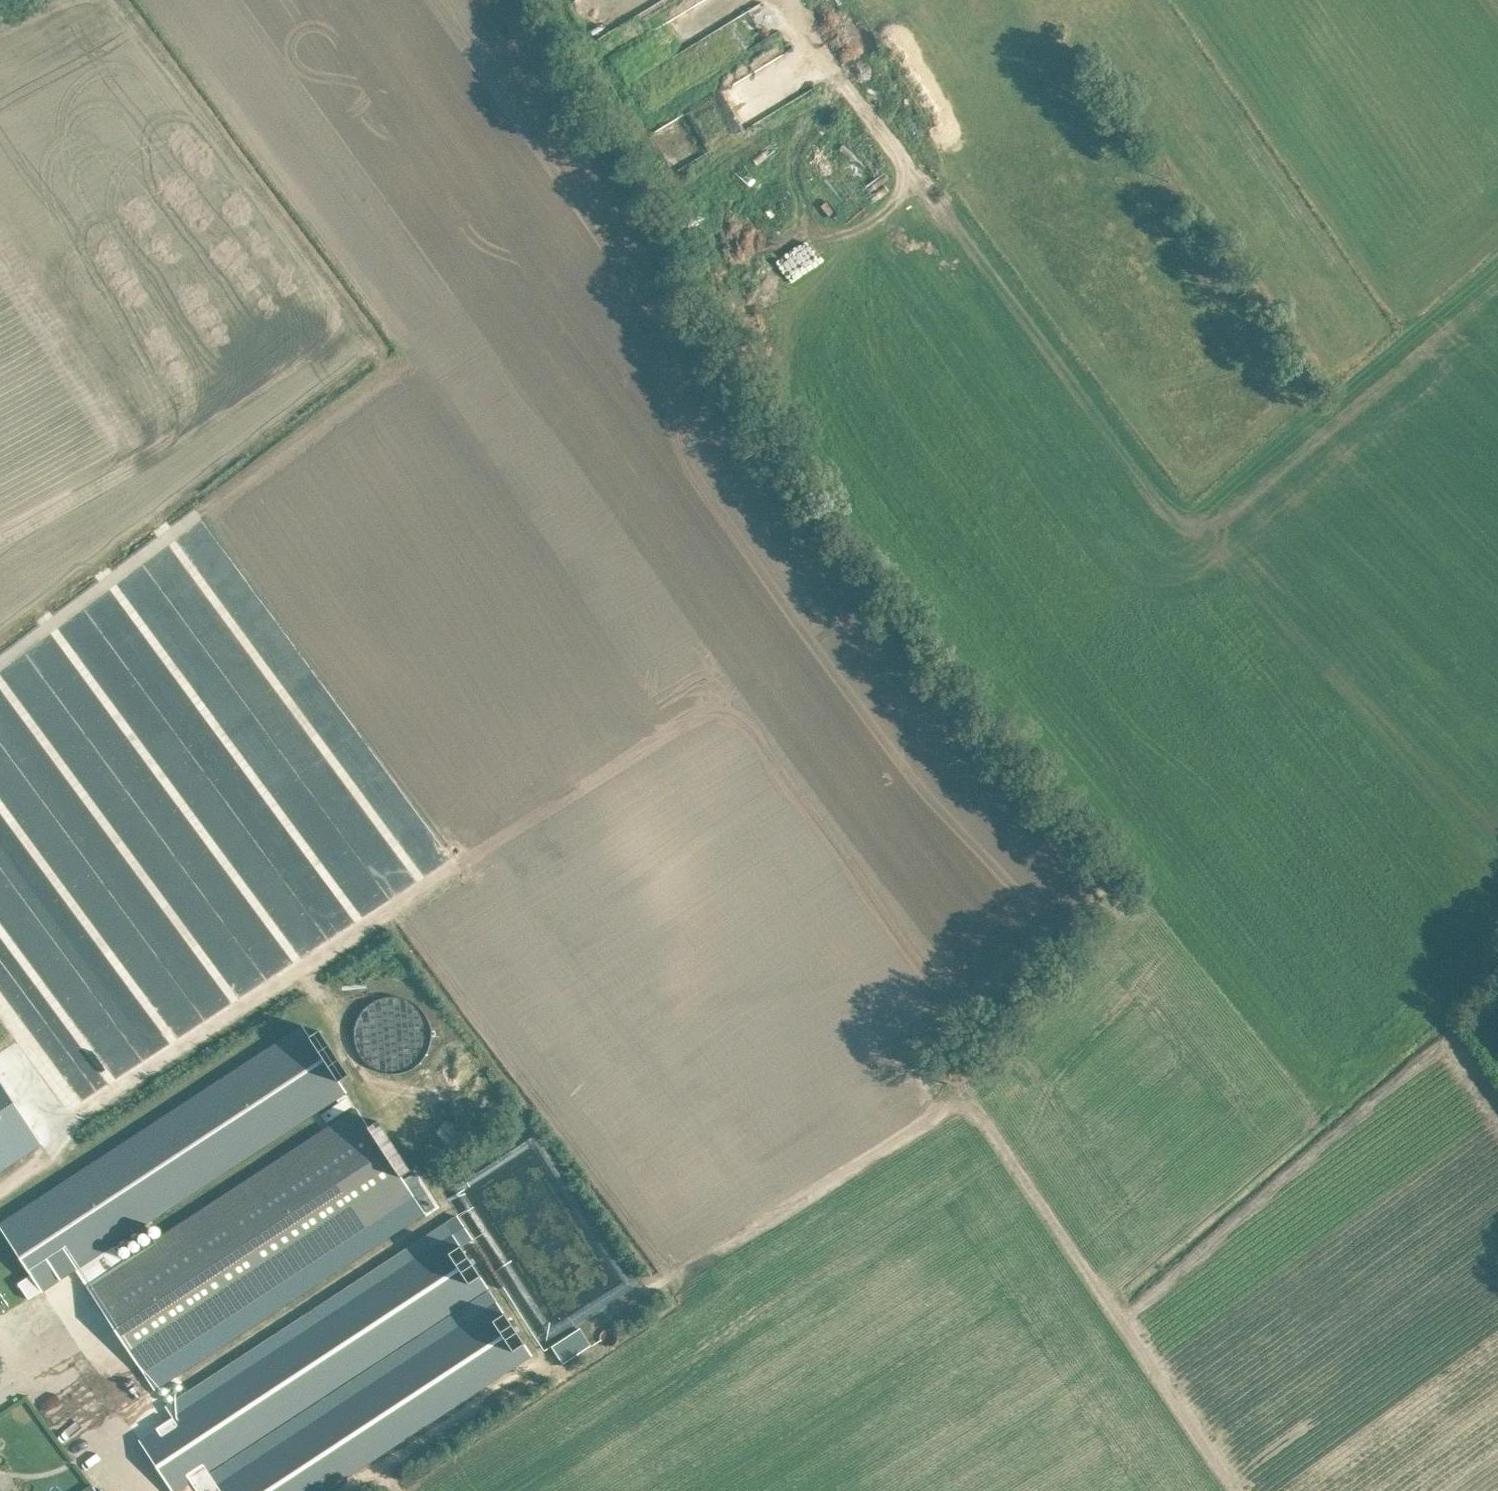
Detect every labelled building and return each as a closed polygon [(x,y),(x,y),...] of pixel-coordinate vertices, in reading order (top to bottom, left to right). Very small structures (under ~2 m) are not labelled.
[(741,0),(715,0),(701,5),(709,26),(746,14),(741,0)] [(0,1223),(0,1226),(32,1274),(18,1283),(29,1300),(43,1290),(44,1292),(78,1269),(104,1253),(114,1246),(337,1100),(338,1102),(321,1114),(326,1122),(352,1106),(346,1097),(345,1095),(348,1093),(339,1080),(348,1074),(320,1030),(310,1036),(303,1025),(0,1223)] [(37,1144),(0,1089),(0,1169),(37,1144)] [(104,1253),(78,1269),(88,1284),(87,1285),(144,1372),(155,1389),(425,1212),(414,1196),(412,1194),(401,1177),(411,1170),(379,1121),(369,1127),(356,1108),(123,1261),(114,1267),(104,1253)] [(140,1440),(173,1490),(182,1490),(209,1473),(208,1472),(488,1289),(461,1248),(473,1240),(458,1216),(165,1407),(173,1419),(140,1440)] [(182,1490),(326,1490),(532,1357),(489,1291),(209,1473),(182,1490)] [(579,1328),(551,1346),(563,1364),(591,1346),(579,1328)]
